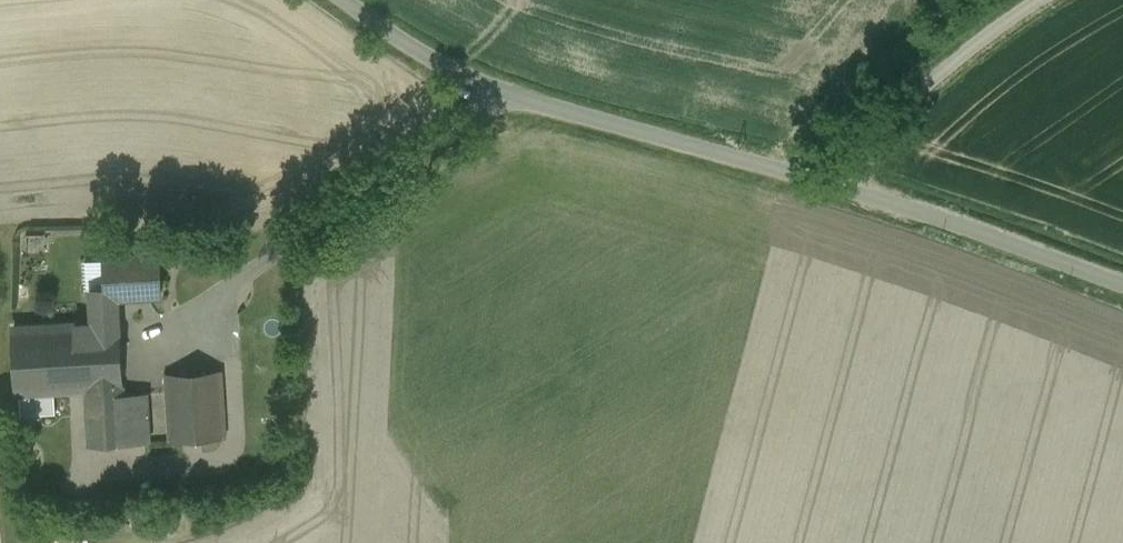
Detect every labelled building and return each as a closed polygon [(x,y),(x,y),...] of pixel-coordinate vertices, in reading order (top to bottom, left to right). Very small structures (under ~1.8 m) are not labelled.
[(140,247),(162,246),(161,228),(139,229),(140,247)] [(158,250),(104,253),(106,287),(107,296),(116,295),(160,293),(158,250)] [(107,296),(106,287),(91,288),(93,323),(117,322),(116,295),(107,296)] [(93,323),(13,328),(16,390),(86,386),(123,384),(119,322),(117,322),(93,323)] [(220,369),(166,373),(170,439),(224,436),(220,369)] [(123,384),(86,386),(89,444),(126,442),(123,393),(123,384)] [(145,392),(123,393),(126,442),(148,440),(145,392)]
